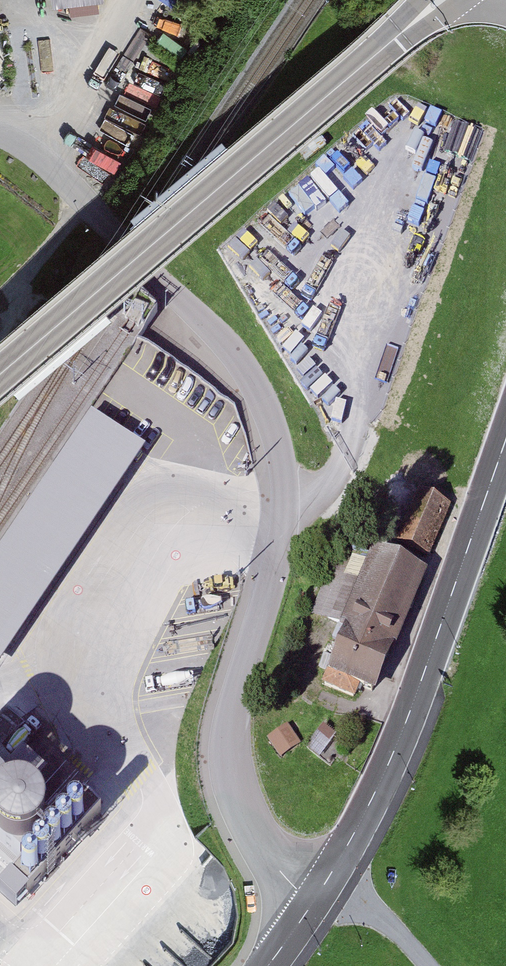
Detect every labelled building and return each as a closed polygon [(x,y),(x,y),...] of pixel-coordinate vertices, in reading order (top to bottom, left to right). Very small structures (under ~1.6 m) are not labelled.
[(400,127),(415,102),(395,91),(381,116),(400,127)] [(148,443),(95,407),(0,549),(0,663),(1,664),(148,443)] [(400,539),(432,553),(455,502),(422,488),(400,539)] [(384,694),(429,565),(378,547),(330,686),(359,695),(362,687),(384,694)] [(284,757),(303,742),(289,724),(270,739),(284,757)] [(309,745),(322,757),(340,736),(327,725),(309,745)] [(0,889),(0,892),(18,908),(103,813),(84,796),(0,889)] [(35,849),(41,843),(44,835),(44,827),(42,820),(37,814),(31,809),(24,806),(16,806),(9,808),(3,813),(0,816),(0,845),(4,849),(11,854),(19,855),(28,854),(35,849)]
